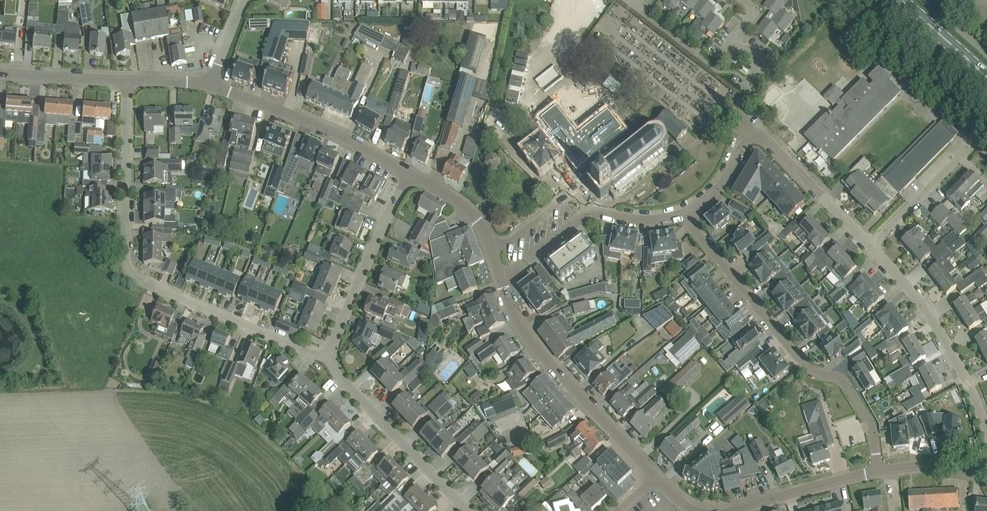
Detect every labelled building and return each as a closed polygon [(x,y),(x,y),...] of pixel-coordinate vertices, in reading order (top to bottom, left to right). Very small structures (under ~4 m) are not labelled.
[(6,1),(5,16),(4,18),(2,45),(14,46),(16,25),(13,25),(13,17),(15,17),(16,0),(6,0),(6,1)] [(681,0),(664,0),(665,1),(664,3),(673,10),(680,1),(681,0)] [(701,0),(681,0),(680,1),(693,11),(701,0)] [(711,13),(715,7),(705,0),(701,0),(693,11),(705,20),(710,13),(711,13)] [(763,7),(770,11),(776,16),(781,10),(786,3),(782,0),(768,0),(768,1),(763,7)] [(72,6),(72,2),(59,2),(58,8),(58,11),(67,12),(67,6),(72,6)] [(93,24),(89,2),(79,2),(80,8),(83,26),(93,24)] [(37,5),(29,4),(28,18),(36,19),(37,5)] [(327,5),(317,5),(317,21),(326,21),(327,5)] [(165,9),(166,15),(180,12),(179,7),(165,9)] [(169,36),(166,15),(165,9),(158,10),(132,15),(136,42),(169,36)] [(201,9),(193,10),(195,23),(203,22),(201,9)] [(771,22),(778,28),(784,33),(793,20),(781,10),(776,16),(771,22)] [(69,12),(67,12),(58,11),(57,25),(65,26),(65,25),(69,25),(68,24),(69,12)] [(698,18),(692,26),(697,30),(701,26),(713,35),(723,22),(722,22),(724,19),(721,17),(719,15),(717,17),(711,13),(710,13),(705,20),(703,22),(698,18)] [(137,46),(136,42),(132,15),(121,16),(123,29),(122,29),(120,33),(120,36),(113,37),(114,42),(116,57),(131,54),(130,47),(137,46)] [(778,28),(771,22),(765,18),(756,31),(769,41),(778,28)] [(257,20),(249,21),(250,30),(257,29),(257,20)] [(380,46),(386,37),(372,31),(373,30),(363,23),(354,36),(364,43),(365,44),(367,40),(380,46)] [(310,26),(282,25),(274,24),(263,59),(265,60),(285,66),(287,60),(282,58),(288,40),(307,42),(310,26)] [(26,32),(25,43),(33,43),(33,48),(50,50),(51,40),(52,26),(44,25),(43,34),(26,32)] [(79,26),(69,25),(65,25),(65,26),(64,36),(64,41),(63,51),(78,52),(79,37),(79,36),(85,37),(84,34),(79,34),(80,28),(79,26)] [(700,28),(695,35),(701,39),(706,32),(700,28)] [(90,43),(90,53),(95,54),(95,55),(97,56),(98,56),(100,56),(102,55),(102,54),(104,54),(104,44),(105,37),(109,37),(109,29),(102,29),(101,36),(91,35),(90,43)] [(405,33),(403,45),(410,47),(413,35),(405,33)] [(472,34),(461,70),(476,74),(486,39),(472,34)] [(786,34),(781,41),(786,45),(791,38),(786,34)] [(818,34),(804,48),(811,55),(825,41),(818,34)] [(181,36),(167,39),(169,50),(171,66),(187,63),(181,36)] [(386,37),(380,46),(394,53),(392,57),(403,63),(410,50),(399,43),(386,37)] [(825,41),(811,55),(817,61),(816,63),(831,47),(825,41)] [(831,47),(816,63),(822,69),(836,55),(831,49),(832,48),(831,47)] [(836,55),(822,69),(828,75),(827,77),(828,77),(843,61),(836,55)] [(309,77),(312,59),(305,57),(301,75),(309,77)] [(253,63),(247,61),(245,67),(238,65),(235,71),(234,71),(232,77),(233,78),(233,80),(250,86),(252,78),(259,81),(260,78),(259,78),(265,60),(263,59),(263,63),(254,60),(253,63)] [(292,77),(294,69),(285,66),(265,60),(259,78),(260,78),(259,81),(265,83),(263,90),(286,98),(293,77),(292,77)] [(843,61),(828,77),(834,83),(848,69),(842,63),(843,62),(843,61)] [(333,92),(326,108),(351,119),(373,68),(362,63),(354,83),(351,89),(333,81),(333,82),(330,90),(333,92)] [(413,63),(410,73),(429,77),(432,68),(432,67),(420,64),(420,65),(413,63)] [(554,67),(535,82),(539,86),(541,88),(544,93),(563,78),(559,74),(558,72),(554,67)] [(848,69),(834,83),(840,89),(856,74),(855,74),(854,75),(848,69)] [(402,71),(388,113),(396,116),(404,91),(410,73),(402,71)] [(856,74),(840,89),(841,90),(842,89),(848,95),(862,81),(856,74)] [(731,81),(736,84),(739,80),(735,76),(731,81)] [(777,76),(761,91),(771,101),(786,86),(777,76)] [(443,138),(440,147),(451,150),(452,146),(454,146),(457,139),(460,128),(463,129),(472,97),(477,81),(461,77),(453,102),(447,123),(443,138)] [(330,90),(333,81),(326,78),(322,87),(314,83),(306,99),(326,108),(333,92),(330,90)] [(862,81),(848,95),(854,101),(870,85),(868,87),(862,81)] [(485,84),(480,99),(489,102),(493,86),(485,84)] [(870,85),(854,101),(855,102),(856,100),(862,106),(876,92),(870,85)] [(786,86),(771,101),(780,110),(779,111),(796,95),(786,86)] [(876,92),(862,106),(869,113),(883,99),(876,92)] [(796,95),(779,111),(783,116),(784,116),(789,121),(804,106),(795,97),(796,96),(796,95)] [(4,140),(5,123),(6,121),(12,122),(12,123),(18,124),(19,100),(6,99),(5,105),(4,116),(0,116),(0,139),(4,140)] [(36,142),(37,120),(32,119),(33,101),(19,100),(18,124),(29,125),(28,142),(29,142),(35,142),(36,142)] [(57,116),(58,103),(45,102),(44,115),(45,115),(45,121),(37,120),(36,142),(43,143),(44,143),(45,125),(56,126),(56,124),(57,120),(57,116)] [(71,117),(71,114),(72,104),(58,103),(57,116),(57,120),(57,124),(68,125),(67,143),(74,143),(74,136),(76,123),(69,122),(70,117),(71,117)] [(380,113),(381,111),(369,104),(365,111),(357,125),(373,134),(380,120),(382,122),(384,119),(385,115),(380,113)] [(83,123),(82,124),(95,125),(95,119),(96,106),(83,105),(82,118),(82,123),(83,123)] [(95,119),(99,120),(109,120),(110,107),(96,106),(95,119)] [(152,109),(147,109),(145,109),(145,110),(145,113),(145,128),(146,128),(146,132),(153,132),(153,128),(163,128),(164,128),(164,119),(164,109),(152,109)] [(193,120),(193,110),(176,109),(176,119),(176,126),(192,126),(193,126),(193,124),(193,120)] [(420,135),(424,120),(426,112),(420,110),(413,133),(420,135)] [(524,150),(523,151),(524,152),(531,160),(530,161),(533,165),(534,165),(541,173),(542,174),(542,173),(559,160),(560,159),(559,158),(559,159),(558,157),(564,152),(577,167),(578,167),(590,158),(599,169),(602,166),(601,165),(602,163),(604,165),(609,161),(608,159),(609,158),(610,160),(615,156),(614,154),(615,153),(617,155),(622,150),(621,148),(622,147),(624,149),(628,146),(619,134),(622,132),(622,131),(608,114),(608,113),(607,113),(577,136),(557,110),(556,110),(555,110),(541,121),(541,122),(550,133),(543,138),(542,137),(543,137),(542,136),(541,137),(524,150)] [(218,136),(221,124),(223,114),(210,111),(207,123),(200,122),(199,124),(197,135),(196,141),(207,143),(209,134),(218,136)] [(681,125),(674,118),(668,111),(658,121),(657,122),(666,131),(677,143),(688,132),(686,130),(689,128),(684,122),(681,125)] [(811,113),(800,123),(806,129),(801,133),(806,138),(822,122),(822,121),(820,122),(811,113)] [(240,133),(244,120),(234,118),(232,128),(228,145),(235,147),(240,148),(241,147),(240,147),(244,133),(240,133)] [(253,133),(256,123),(244,120),(240,133),(244,133),(240,147),(241,147),(240,148),(240,150),(242,151),(240,157),(243,158),(239,173),(249,175),(254,154),(249,152),(249,149),(253,133)] [(412,128),(403,123),(398,120),(393,128),(385,143),(401,152),(410,138),(412,128)] [(958,135),(959,134),(944,120),(943,120),(944,120),(939,125),(939,124),(903,161),(899,158),(882,176),(882,177),(890,184),(898,193),(900,194),(954,139),(953,138),(957,134),(958,135)] [(657,122),(658,121),(648,130),(647,130),(646,130),(646,131),(642,135),(641,133),(640,134),(641,135),(637,139),(636,137),(634,138),(636,139),(630,144),(629,142),(628,143),(629,145),(628,146),(624,149),(622,147),(621,148),(622,150),(617,155),(615,153),(614,154),(615,156),(610,160),(609,158),(608,159),(609,161),(604,165),(602,163),(601,165),(602,166),(599,169),(598,170),(596,169),(595,171),(598,171),(603,178),(601,179),(600,178),(598,178),(596,179),(596,182),(597,182),(595,184),(592,184),(592,186),(594,186),(595,187),(595,188),(599,194),(600,193),(601,194),(601,197),(603,197),(603,194),(605,193),(604,193),(605,193),(604,192),(605,192),(604,192),(608,189),(609,189),(610,189),(611,188),(616,195),(616,197),(618,197),(618,195),(622,191),(623,193),(663,161),(662,160),(666,157),(668,157),(668,156),(666,155),(663,151),(662,149),(664,146),(666,147),(666,145),(664,145),(664,142),(666,141),(666,139),(663,140),(661,137),(663,136),(662,135),(666,131),(657,122)] [(107,136),(115,137),(116,123),(108,122),(107,136)] [(822,122),(806,138),(807,137),(816,146),(832,131),(822,122)] [(83,123),(82,123),(76,123),(74,136),(82,137),(82,124),(83,123)] [(285,151),(291,135),(271,128),(265,143),(276,148),(273,155),(282,158),(284,151),(285,151)] [(101,145),(102,129),(94,129),(93,144),(101,145)] [(181,130),(171,130),(170,144),(181,144),(181,130)] [(832,131),(816,146),(826,156),(841,141),(832,131)] [(467,135),(464,155),(476,157),(479,137),(467,135)] [(424,146),(427,140),(421,137),(419,141),(414,150),(416,151),(412,158),(425,165),(429,158),(428,157),(430,154),(431,150),(424,146)] [(285,170),(284,173),(293,177),(300,160),(313,165),(322,145),(307,139),(303,148),(293,144),(285,170)] [(78,155),(86,155),(88,155),(89,145),(74,144),(73,154),(78,155)] [(159,148),(155,148),(145,148),(145,160),(159,160),(159,155),(159,148)] [(242,151),(240,150),(235,149),(230,170),(233,171),(239,173),(243,158),(240,157),(242,151)] [(330,178),(339,157),(324,151),(318,165),(326,168),(323,175),(330,178)] [(217,167),(224,169),(228,154),(221,152),(217,167)] [(110,155),(100,155),(92,155),(92,165),(86,165),(86,168),(111,168),(111,160),(110,160),(110,155)] [(456,165),(460,159),(454,156),(448,166),(443,175),(459,184),(466,170),(456,165)] [(766,187),(781,202),(777,206),(789,219),(792,215),(804,203),(793,192),(794,191),(793,190),(789,185),(788,186),(777,175),(761,158),(760,159),(758,158),(753,162),(755,164),(749,169),(751,172),(746,181),(742,179),(737,189),(735,191),(733,194),(737,197),(752,205),(761,191),(753,186),(757,178),(765,186),(766,187)] [(871,177),(865,171),(871,165),(864,158),(847,175),(847,176),(849,174),(853,178),(845,187),(853,195),(871,177)] [(183,160),(170,160),(160,160),(160,167),(155,167),(145,167),(145,183),(155,184),(162,184),(169,184),(169,173),(183,173),(183,170),(183,162),(183,160)] [(368,173),(350,163),(347,167),(342,164),(338,174),(333,186),(345,193),(343,198),(336,194),(335,190),(332,189),(331,191),(328,200),(334,202),(343,206),(360,213),(364,204),(369,206),(372,200),(375,202),(385,183),(371,175),(370,178),(366,176),(368,173)] [(284,173),(285,170),(274,166),(267,187),(278,191),(280,184),(284,173)] [(80,168),(80,171),(86,171),(92,171),(91,182),(85,182),(83,182),(83,188),(86,188),(98,188),(98,182),(110,182),(110,177),(111,177),(111,168),(86,168),(80,168)] [(203,169),(202,175),(210,177),(211,170),(203,169)] [(984,186),(979,182),(970,173),(961,182),(975,195),(984,186)] [(871,177),(853,195),(852,196),(860,204),(864,200),(868,205),(874,199),(875,199),(890,184),(882,177),(877,183),(871,177)] [(331,191),(332,189),(334,183),(328,180),(320,199),(327,201),(327,202),(328,200),(331,191)] [(949,194),(946,197),(954,204),(961,212),(971,202),(969,201),(975,195),(961,182),(953,190),(954,191),(951,195),(949,194)] [(868,205),(865,208),(865,209),(866,208),(874,216),(883,207),(884,208),(898,193),(890,184),(875,199),(874,199),(868,205)] [(107,195),(107,188),(98,188),(86,188),(86,198),(93,198),(93,210),(101,210),(111,211),(111,200),(111,195),(112,195),(112,196),(113,196),(113,195),(107,195)] [(175,190),(166,190),(163,190),(163,196),(145,195),(145,210),(165,210),(165,202),(171,203),(176,203),(176,202),(181,202),(181,199),(182,199),(182,190),(176,190),(175,190)] [(277,199),(272,211),(282,214),(289,197),(277,193),(275,198),(277,199)] [(438,222),(446,205),(426,194),(418,207),(431,214),(430,217),(430,218),(426,225),(420,222),(413,236),(410,242),(422,248),(425,243),(429,237),(434,227),(438,222)] [(320,199),(318,204),(325,207),(327,202),(327,201),(320,199)] [(327,202),(325,207),(331,209),(334,202),(328,200),(327,202)] [(722,206),(705,219),(714,231),(720,226),(721,228),(727,224),(726,221),(731,217),(742,224),(754,214),(749,211),(734,202),(733,201),(730,206),(729,207),(730,208),(726,211),(722,206)] [(952,216),(949,213),(942,205),(943,205),(936,210),(946,221),(952,216)] [(357,219),(360,213),(343,206),(339,216),(340,217),(346,219),(341,230),(347,233),(356,236),(363,222),(357,219)] [(930,215),(923,207),(918,212),(925,220),(930,215)] [(165,218),(165,210),(145,210),(145,223),(164,224),(164,230),(172,230),(175,230),(179,230),(179,224),(176,224),(176,218),(171,218),(165,218)] [(940,226),(946,221),(936,210),(930,216),(931,216),(940,226)] [(952,216),(946,221),(948,223),(959,236),(964,233),(966,231),(967,230),(953,215),(952,216)] [(760,221),(768,231),(774,239),(778,236),(785,230),(762,216),(762,217),(763,217),(760,220),(759,219),(760,221)] [(807,241),(820,229),(810,219),(801,227),(795,221),(785,230),(781,233),(786,239),(792,233),(804,244),(807,241)] [(454,229),(450,231),(446,223),(434,227),(429,237),(433,257),(434,262),(436,274),(435,282),(434,285),(445,281),(470,271),(469,268),(484,263),(470,228),(460,233),(454,229)] [(986,237),(986,224),(977,234),(983,241),(986,237)] [(829,239),(824,234),(825,233),(821,228),(820,229),(807,241),(812,246),(809,249),(813,254),(820,248),(829,239)] [(923,232),(921,230),(918,228),(912,234),(908,230),(901,237),(903,240),(902,242),(911,253),(924,240),(920,235),(923,232)] [(143,243),(143,247),(144,249),(144,250),(163,250),(163,243),(169,243),(172,243),(172,236),(172,230),(164,230),(156,229),(156,236),(145,236),(144,242),(143,243)] [(622,254),(626,231),(621,230),(619,232),(614,230),(611,243),(609,242),(609,237),(608,237),(602,238),(604,258),(608,258),(609,252),(622,254)] [(632,234),(632,232),(626,231),(622,254),(629,256),(631,259),(632,260),(641,261),(641,248),(636,247),(638,235),(632,234)] [(943,252),(959,238),(953,231),(941,242),(942,243),(939,246),(943,252)] [(349,239),(345,238),(332,232),(327,243),(335,246),(331,255),(346,262),(352,247),(347,245),(349,239)] [(746,233),(745,235),(742,232),(734,238),(736,241),(731,245),(737,253),(740,256),(741,255),(743,254),(748,260),(753,256),(764,247),(766,245),(760,238),(756,241),(752,236),(750,238),(746,233)] [(662,234),(657,235),(657,233),(651,234),(652,236),(650,236),(652,248),(644,249),(644,255),(643,272),(651,272),(651,265),(655,264),(655,263),(654,256),(665,254),(662,234)] [(662,234),(665,254),(671,253),(672,258),(675,261),(684,260),(681,243),(676,244),(674,233),(662,234)] [(560,253),(546,263),(560,282),(597,255),(582,236),(568,246),(566,247),(567,247),(561,252),(561,251),(559,252),(560,253)] [(425,254),(433,257),(429,237),(425,243),(422,248),(420,252),(425,254)] [(937,248),(933,243),(927,237),(924,240),(911,253),(921,263),(931,254),(930,254),(937,248)] [(966,245),(962,239),(960,237),(959,238),(943,252),(949,258),(940,265),(939,264),(929,273),(938,284),(948,275),(955,270),(950,263),(951,261),(955,258),(954,257),(955,253),(966,245)] [(215,251),(217,247),(219,247),(220,243),(213,241),(212,246),(211,250),(215,251)] [(319,257),(322,249),(310,244),(307,252),(319,257)] [(757,260),(750,266),(752,269),(751,270),(756,276),(773,263),(777,259),(766,245),(764,247),(753,256),(757,260)] [(420,252),(410,248),(408,247),(406,252),(393,247),(387,261),(405,268),(410,270),(413,263),(415,264),(418,257),(420,252)] [(271,257),(271,251),(266,248),(261,251),(261,257),(266,260),(271,257)] [(831,273),(847,258),(837,248),(829,255),(825,251),(822,254),(816,260),(813,263),(817,267),(822,271),(826,267),(831,273)] [(163,262),(163,250),(144,250),(144,264),(154,264),(154,268),(163,271),(163,272),(172,276),(176,267),(177,265),(167,261),(166,264),(163,262)] [(320,257),(319,257),(307,252),(304,259),(317,265),(317,264),(320,265),(322,260),(320,258),(320,257)] [(813,263),(816,260),(809,254),(802,261),(808,268),(813,263)] [(687,271),(692,267),(698,262),(694,257),(683,266),(687,271)] [(975,267),(980,264),(974,257),(970,260),(975,267)] [(857,268),(853,264),(847,258),(831,273),(837,278),(840,282),(835,287),(840,292),(844,288),(845,287),(846,287),(853,280),(849,276),(857,268)] [(773,263),(756,276),(761,283),(762,282),(765,285),(772,279),(775,284),(786,275),(789,273),(790,272),(788,268),(786,270),(777,259),(773,263)] [(196,283),(203,266),(194,262),(186,281),(190,283),(191,281),(196,283)] [(205,289),(213,270),(203,266),(196,283),(201,285),(200,287),(205,289)] [(341,273),(332,269),(325,266),(323,273),(318,271),(315,277),(336,286),(341,273)] [(280,274),(282,270),(274,267),(272,271),(276,272),(274,276),(279,278),(280,274)] [(395,272),(390,270),(385,267),(382,273),(380,279),(382,280),(379,288),(388,291),(394,294),(397,286),(402,288),(407,276),(395,272)] [(707,277),(709,276),(702,267),(696,272),(692,267),(687,271),(682,276),(685,281),(681,284),(688,292),(692,289),(707,277)] [(983,268),(980,269),(966,280),(970,287),(974,284),(985,276),(986,275),(986,273),(983,268)] [(215,290),(222,273),(213,270),(205,289),(209,291),(210,288),(215,290)] [(468,293),(477,289),(470,271),(445,281),(448,291),(460,287),(463,295),(468,293)] [(528,301),(543,290),(553,282),(545,272),(539,276),(544,282),(540,285),(533,276),(530,279),(529,277),(523,281),(525,283),(518,288),(528,301)] [(180,273),(175,285),(182,288),(187,276),(180,273)] [(223,296),(231,277),(222,273),(215,290),(220,292),(219,295),(223,296)] [(788,282),(793,278),(789,273),(786,275),(775,284),(779,289),(772,294),(775,297),(773,298),(778,305),(795,291),(788,282)] [(946,295),(964,281),(960,276),(953,281),(948,275),(938,284),(946,295)] [(858,302),(874,287),(865,276),(855,285),(849,292),(858,302)] [(974,284),(978,289),(986,283),(986,279),(985,276),(974,284)] [(233,298),(237,289),(240,281),(231,277),(223,296),(227,298),(228,296),(233,298)] [(330,299),(336,286),(315,277),(313,283),(318,285),(315,292),(330,299)] [(714,285),(713,284),(707,277),(692,289),(688,293),(695,301),(699,297),(714,285)] [(247,304),(255,285),(245,281),(238,298),(243,300),(242,302),(247,304)] [(292,289),(305,294),(308,287),(295,281),(292,289)] [(257,305),(264,288),(255,285),(247,304),(251,305),(252,303),(257,305)] [(707,307),(722,295),(714,285),(699,297),(706,306),(707,307)] [(599,293),(607,294),(606,286),(569,297),(570,302),(599,293)] [(875,306),(877,304),(884,297),(874,287),(858,302),(868,312),(874,306),(875,306)] [(265,311),(273,292),(264,288),(257,305),(262,307),(261,310),(265,311)] [(836,304),(848,293),(844,288),(840,292),(836,296),(833,299),(836,304)] [(301,303),(305,294),(292,289),(288,298),(301,303)] [(528,301),(531,305),(529,306),(533,311),(535,310),(537,313),(545,307),(550,312),(561,304),(553,292),(548,296),(543,290),(528,301)] [(658,301),(667,296),(663,291),(655,296),(658,301)] [(807,296),(803,300),(795,291),(778,305),(784,311),(785,310),(787,313),(794,307),(798,312),(812,301),(807,296)] [(275,313),(279,304),(282,296),(273,292),(265,311),(269,313),(270,311),(275,313)] [(969,305),(976,300),(973,294),(962,301),(954,306),(962,318),(973,311),(969,305)] [(714,317),(729,305),(722,295),(707,307),(707,308),(704,311),(710,319),(714,316),(714,317)] [(470,318),(464,321),(469,334),(475,327),(484,323),(501,315),(499,310),(493,296),(484,300),(466,308),(470,318)] [(405,306),(392,301),(383,297),(381,302),(371,299),(365,313),(375,317),(383,321),(386,312),(400,318),(401,316),(405,306)] [(669,308),(675,302),(671,297),(664,303),(669,308)] [(455,298),(442,303),(445,310),(454,307),(457,305),(455,298)] [(624,300),(624,309),(640,309),(640,300),(624,300)] [(326,310),(317,306),(305,301),(302,306),(299,313),(305,316),(320,323),(326,310)] [(818,319),(817,318),(822,314),(812,301),(798,312),(802,317),(795,322),(797,325),(796,326),(801,333),(818,319)] [(432,307),(431,317),(432,317),(445,311),(445,310),(442,303),(432,307)] [(576,315),(591,311),(589,303),(573,307),(576,315)] [(677,312),(681,309),(676,303),(672,306),(677,312)] [(427,316),(431,308),(420,304),(417,311),(427,316)] [(165,310),(165,308),(157,305),(154,313),(155,314),(152,322),(169,329),(167,332),(175,336),(179,326),(171,323),(175,314),(165,310)] [(736,313),(731,306),(729,305),(714,317),(711,320),(709,321),(716,329),(721,325),(736,313)] [(405,306),(401,316),(407,319),(411,309),(405,306)] [(883,330),(900,318),(891,306),(881,314),(881,315),(874,320),(878,325),(879,324),(883,330)] [(984,312),(980,306),(973,311),(962,318),(969,330),(980,323),(980,322),(986,318),(986,316),(984,312)] [(441,321),(457,315),(454,308),(445,311),(432,317),(429,333),(431,333),(443,327),(441,321)] [(663,308),(643,318),(657,331),(674,319),(663,308)] [(690,316),(685,309),(681,312),(686,319),(690,316)] [(745,320),(740,315),(738,311),(736,313),(721,325),(716,329),(723,338),(728,334),(731,338),(742,330),(739,325),(745,320)] [(818,319),(801,333),(806,339),(808,338),(810,341),(817,335),(820,340),(831,331),(827,326),(830,324),(822,314),(817,318),(818,319)] [(486,327),(478,331),(481,338),(491,334),(489,330),(495,328),(505,324),(501,315),(484,323),(486,327)] [(574,347),(617,325),(612,315),(576,334),(574,331),(566,336),(568,338),(558,345),(557,344),(553,346),(554,348),(552,350),(558,359),(566,353),(569,357),(577,350),(574,347)] [(315,336),(320,323),(305,316),(302,323),(297,321),(294,327),(292,326),(292,325),(279,320),(275,328),(298,338),(301,330),(315,336)] [(566,336),(574,331),(571,326),(570,326),(562,316),(560,317),(539,333),(552,350),(554,348),(553,346),(557,344),(558,345),(568,338),(566,336)] [(860,325),(859,324),(853,316),(847,322),(853,331),(860,325)] [(694,318),(689,321),(696,330),(700,327),(694,318)] [(861,333),(872,323),(868,318),(860,325),(853,331),(856,336),(857,336),(861,333)] [(898,337),(900,335),(908,329),(900,318),(883,330),(882,331),(888,340),(889,341),(893,339),(897,336),(897,337),(898,336),(898,337)] [(427,343),(430,322),(421,320),(418,341),(427,343)] [(196,323),(196,325),(187,321),(183,330),(181,336),(193,341),(190,348),(189,350),(186,358),(188,359),(185,366),(190,368),(193,369),(199,355),(201,349),(205,340),(200,338),(204,327),(196,323)] [(673,322),(665,330),(674,338),(681,331),(673,322)] [(375,330),(370,328),(361,325),(354,342),(366,355),(373,348),(370,344),(375,330)] [(403,336),(396,332),(384,328),(380,336),(392,341),(393,339),(397,342),(399,340),(403,336)] [(669,353),(665,357),(676,368),(680,365),(681,365),(700,347),(691,338),(695,334),(690,328),(685,332),(687,334),(669,352),(669,353)] [(750,331),(748,328),(731,341),(738,350),(729,358),(730,359),(724,364),(730,370),(753,352),(748,347),(759,338),(752,329),(750,331)] [(695,334),(701,341),(704,338),(699,331),(695,334)] [(230,362),(233,355),(234,351),(226,348),(230,338),(216,332),(211,344),(220,348),(216,356),(230,362)] [(606,343),(613,339),(609,332),(602,336),(606,343)] [(986,334),(984,335),(975,340),(981,353),(986,350),(986,334)] [(422,344),(411,339),(403,336),(399,340),(397,342),(387,352),(392,358),(407,343),(415,352),(420,346),(422,344)] [(856,351),(862,345),(857,336),(856,336),(843,346),(835,336),(821,348),(830,359),(834,355),(836,358),(842,353),(846,358),(856,351)] [(909,354),(920,347),(914,337),(905,342),(903,344),(909,354)] [(504,363),(510,359),(518,353),(508,338),(494,348),(495,349),(493,350),(488,343),(484,346),(475,352),(483,364),(496,355),(496,354),(497,353),(504,363)] [(887,350),(896,344),(893,339),(889,341),(888,340),(867,354),(871,360),(887,350)] [(475,352),(484,346),(479,340),(466,349),(471,355),(475,352)] [(588,377),(596,370),(601,365),(593,357),(604,348),(598,341),(575,362),(588,377)] [(900,349),(899,348),(896,344),(887,350),(891,355),(898,350),(900,349)] [(255,366),(257,360),(261,351),(248,345),(246,350),(243,349),(237,363),(238,364),(237,366),(229,363),(224,376),(218,389),(228,393),(231,385),(235,375),(243,378),(247,367),(248,366),(254,368),(255,366)] [(420,346),(415,352),(419,356),(425,350),(420,346)] [(753,352),(735,366),(740,373),(750,365),(753,369),(761,363),(775,380),(788,370),(774,351),(767,357),(759,347),(753,352)] [(916,364),(917,363),(926,358),(920,347),(906,356),(912,366),(916,363),(916,364)] [(862,351),(850,358),(856,368),(853,370),(854,373),(858,380),(859,379),(866,391),(875,386),(869,375),(875,372),(862,351)] [(902,358),(899,353),(889,358),(893,364),(902,358)] [(275,360),(271,356),(267,361),(264,360),(260,369),(279,385),(292,371),(285,365),(288,362),(282,357),(280,359),(278,358),(276,358),(275,360)] [(426,367),(425,368),(426,369),(431,374),(433,376),(440,368),(427,357),(426,364),(426,367)] [(398,368),(393,362),(389,358),(372,373),(382,383),(398,368)] [(426,369),(425,368),(426,367),(426,364),(421,359),(418,362),(417,361),(408,370),(406,368),(404,370),(401,366),(399,368),(398,368),(382,383),(392,394),(403,383),(407,387),(408,386),(420,375),(421,374),(426,369)] [(534,374),(535,373),(527,360),(518,366),(511,371),(512,371),(515,376),(510,379),(507,382),(513,391),(515,391),(519,389),(522,388),(528,385),(525,380),(534,374)] [(155,383),(162,366),(153,362),(146,379),(155,383)] [(229,363),(226,362),(221,375),(224,376),(229,363)] [(700,372),(692,363),(661,392),(670,401),(700,372)] [(724,363),(721,366),(726,373),(730,370),(724,364),(724,363)] [(466,370),(473,379),(480,373),(473,364),(466,370)] [(910,372),(912,371),(909,366),(889,377),(892,382),(894,381),(910,372)] [(914,388),(936,377),(931,366),(922,371),(919,372),(919,373),(914,376),(912,377),(910,372),(894,381),(897,387),(909,380),(914,388)] [(633,373),(630,370),(626,367),(622,371),(617,375),(611,368),(606,372),(608,373),(601,379),(594,386),(603,396),(611,389),(613,391),(620,384),(633,373)] [(420,375),(408,386),(414,392),(425,381),(420,375)] [(535,395),(528,401),(534,407),(540,401),(555,388),(544,376),(537,383),(530,389),(529,389),(535,395)] [(290,392),(287,395),(296,403),(312,386),(301,377),(297,381),(290,389),(288,391),(290,392)] [(930,393),(933,392),(942,387),(936,377),(914,388),(910,390),(914,399),(903,405),(908,411),(926,402),(921,392),(928,389),(930,393)] [(296,403),(293,407),(302,414),(307,408),(309,406),(311,408),(316,403),(322,395),(312,386),(296,403)] [(631,395),(635,392),(636,392),(630,386),(629,387),(622,393),(610,404),(623,418),(634,407),(637,411),(641,407),(642,408),(657,394),(650,386),(635,400),(631,395)] [(738,391),(733,386),(730,386),(728,388),(728,391),(732,396),(735,396),(737,394),(738,391)] [(290,392),(288,391),(284,387),(273,399),(279,404),(285,397),(290,392)] [(540,401),(534,407),(534,408),(541,416),(544,414),(560,399),(560,400),(563,397),(555,388),(540,401)] [(403,417),(416,405),(411,400),(415,396),(410,391),(394,407),(403,417)] [(452,400),(450,397),(445,392),(428,408),(436,415),(448,404),(452,400)] [(476,404),(483,399),(478,392),(471,397),(476,404)] [(509,411),(515,409),(510,395),(504,397),(509,411)] [(751,406),(742,395),(718,416),(727,427),(751,406)] [(497,416),(509,411),(504,397),(491,402),(482,406),(484,411),(488,420),(497,416)] [(544,414),(541,416),(553,430),(561,424),(568,417),(576,411),(565,399),(563,397),(560,400),(560,399),(544,414)] [(645,439),(658,427),(659,426),(653,420),(667,407),(659,398),(644,412),(631,424),(645,439)] [(273,399),(269,403),(275,408),(279,404),(273,399)] [(771,407),(766,400),(757,407),(762,414),(771,407)] [(827,424),(820,401),(802,407),(814,441),(800,445),(805,461),(806,461),(805,459),(810,457),(813,465),(830,460),(822,436),(830,433),(827,424)] [(319,418),(311,428),(318,436),(319,435),(341,414),(331,404),(330,405),(319,416),(321,417),(319,418)] [(436,415),(440,420),(452,409),(448,404),(436,415)] [(413,427),(420,421),(430,411),(425,406),(421,411),(416,405),(403,417),(413,427)] [(296,424),(289,431),(295,435),(301,428),(314,414),(307,408),(302,414),(301,415),(294,422),(296,424)] [(311,428),(319,418),(314,414),(301,428),(307,433),(311,428)] [(341,414),(319,435),(328,445),(333,440),(333,441),(338,436),(349,426),(350,424),(341,414)] [(686,423),(687,425),(693,431),(700,423),(694,415),(686,423)] [(931,415),(919,419),(923,427),(927,437),(937,434),(936,432),(943,433),(942,441),(958,442),(960,428),(959,428),(960,419),(945,418),(945,423),(933,422),(931,415)] [(259,417),(254,422),(259,427),(264,422),(259,417)] [(916,440),(924,436),(920,427),(916,417),(907,421),(909,426),(891,428),(893,439),(894,448),(897,448),(897,449),(899,449),(901,449),(902,449),(904,449),(906,448),(906,447),(909,447),(908,439),(915,438),(916,440)] [(477,421),(456,441),(461,446),(471,436),(482,426),(477,421)] [(431,447),(452,427),(447,422),(441,428),(435,422),(421,436),(431,447)] [(584,443),(595,433),(586,423),(575,433),(575,434),(570,438),(575,443),(574,445),(568,450),(572,454),(578,448),(584,443)] [(683,440),(693,431),(687,425),(684,428),(660,450),(674,465),(687,453),(680,446),(685,442),(683,440)] [(482,426),(471,436),(477,442),(488,432),(482,426)] [(442,458),(449,451),(456,444),(451,438),(457,432),(452,427),(431,447),(442,458)] [(546,442),(550,449),(569,440),(565,432),(546,442)] [(356,455),(369,443),(359,433),(347,445),(342,450),(344,453),(338,459),(345,466),(351,460),(352,458),(356,455)] [(590,456),(597,449),(605,443),(595,433),(584,443),(588,448),(585,451),(590,456)] [(495,437),(491,435),(487,436),(486,441),(490,444),(494,442),(495,437)] [(738,436),(731,443),(737,450),(745,446),(741,439),(738,436)] [(322,459),(337,445),(333,440),(328,445),(318,454),(322,459)] [(779,462),(773,449),(772,447),(766,450),(761,440),(750,446),(759,463),(768,458),(779,479),(795,471),(788,458),(779,462)] [(493,459),(489,462),(491,465),(489,466),(493,470),(509,455),(504,449),(502,450),(495,441),(490,446),(497,455),(493,459)] [(371,460),(378,453),(369,443),(356,455),(352,458),(351,460),(360,469),(365,465),(366,464),(366,465),(368,463),(371,460)] [(465,470),(477,459),(470,452),(475,448),(472,444),(455,460),(465,470)] [(344,453),(342,450),(337,445),(322,459),(317,464),(318,465),(321,468),(323,466),(325,468),(328,465),(330,466),(338,459),(344,453)] [(513,456),(530,453),(529,445),(510,448),(511,454),(513,453),(513,456)] [(578,448),(572,454),(576,459),(582,453),(578,448)] [(723,464),(719,465),(724,487),(725,492),(741,488),(739,479),(761,474),(746,448),(738,453),(739,454),(729,462),(727,460),(723,464)] [(599,480),(620,461),(611,452),(595,467),(591,463),(586,467),(590,471),(599,480)] [(686,473),(683,478),(692,483),(690,485),(702,492),(703,489),(712,494),(715,489),(724,487),(719,465),(723,464),(716,455),(713,454),(710,460),(704,457),(686,473)] [(498,475),(510,463),(513,460),(509,455),(493,470),(498,475)] [(531,474),(536,469),(523,457),(518,462),(531,474)] [(586,467),(591,463),(586,457),(574,468),(579,473),(581,472),(586,467)] [(387,481),(399,469),(389,459),(377,471),(387,481)] [(474,481),(482,474),(491,465),(486,460),(482,464),(477,459),(465,470),(474,481)] [(632,474),(626,468),(620,461),(599,480),(606,488),(617,500),(634,485),(628,478),(632,474)] [(369,470),(372,467),(368,463),(366,465),(366,464),(365,465),(360,469),(354,475),(355,476),(359,480),(369,470)] [(512,470),(517,475),(522,471),(517,466),(512,470)] [(586,467),(581,472),(585,476),(590,471),(586,467)] [(409,479),(399,469),(387,481),(380,487),(389,497),(381,505),(375,510),(384,510),(385,510),(399,497),(395,492),(409,479)] [(363,485),(374,476),(369,470),(359,480),(363,485)] [(579,474),(574,479),(578,483),(583,479),(579,474)] [(483,489),(480,493),(484,497),(483,498),(488,503),(505,487),(501,483),(505,479),(501,475),(498,479),(497,478),(497,479),(495,477),(490,482),(483,489)] [(537,484),(532,478),(527,483),(520,490),(516,487),(510,492),(505,487),(488,503),(494,509),(495,508),(498,510),(500,510),(502,509),(509,502),(514,497),(517,494),(521,498),(532,488),(537,484)] [(540,483),(545,491),(553,485),(548,478),(540,483)] [(566,486),(562,489),(567,494),(571,491),(566,486)] [(567,496),(581,510),(590,510),(591,510),(592,510),(601,503),(605,499),(611,506),(617,500),(606,488),(602,492),(597,486),(582,500),(579,496),(573,490),(567,496)] [(427,498),(417,488),(405,499),(403,501),(399,497),(385,510),(386,510),(393,510),(399,505),(404,510),(408,506),(410,504),(415,509),(427,498)] [(958,499),(957,489),(908,492),(909,510),(922,509),(922,510),(931,510),(931,509),(959,507),(958,499)] [(882,502),(880,492),(862,495),(864,510),(873,509),(873,510),(883,510),(882,502)] [(567,496),(567,495),(562,499),(568,506),(566,508),(559,510),(581,510),(567,496)] [(436,508),(427,498),(415,509),(416,510),(433,510),(436,508)] [(977,502),(976,510),(986,510),(986,503),(977,502)] [(843,503),(814,510),(845,510),(843,503)]
